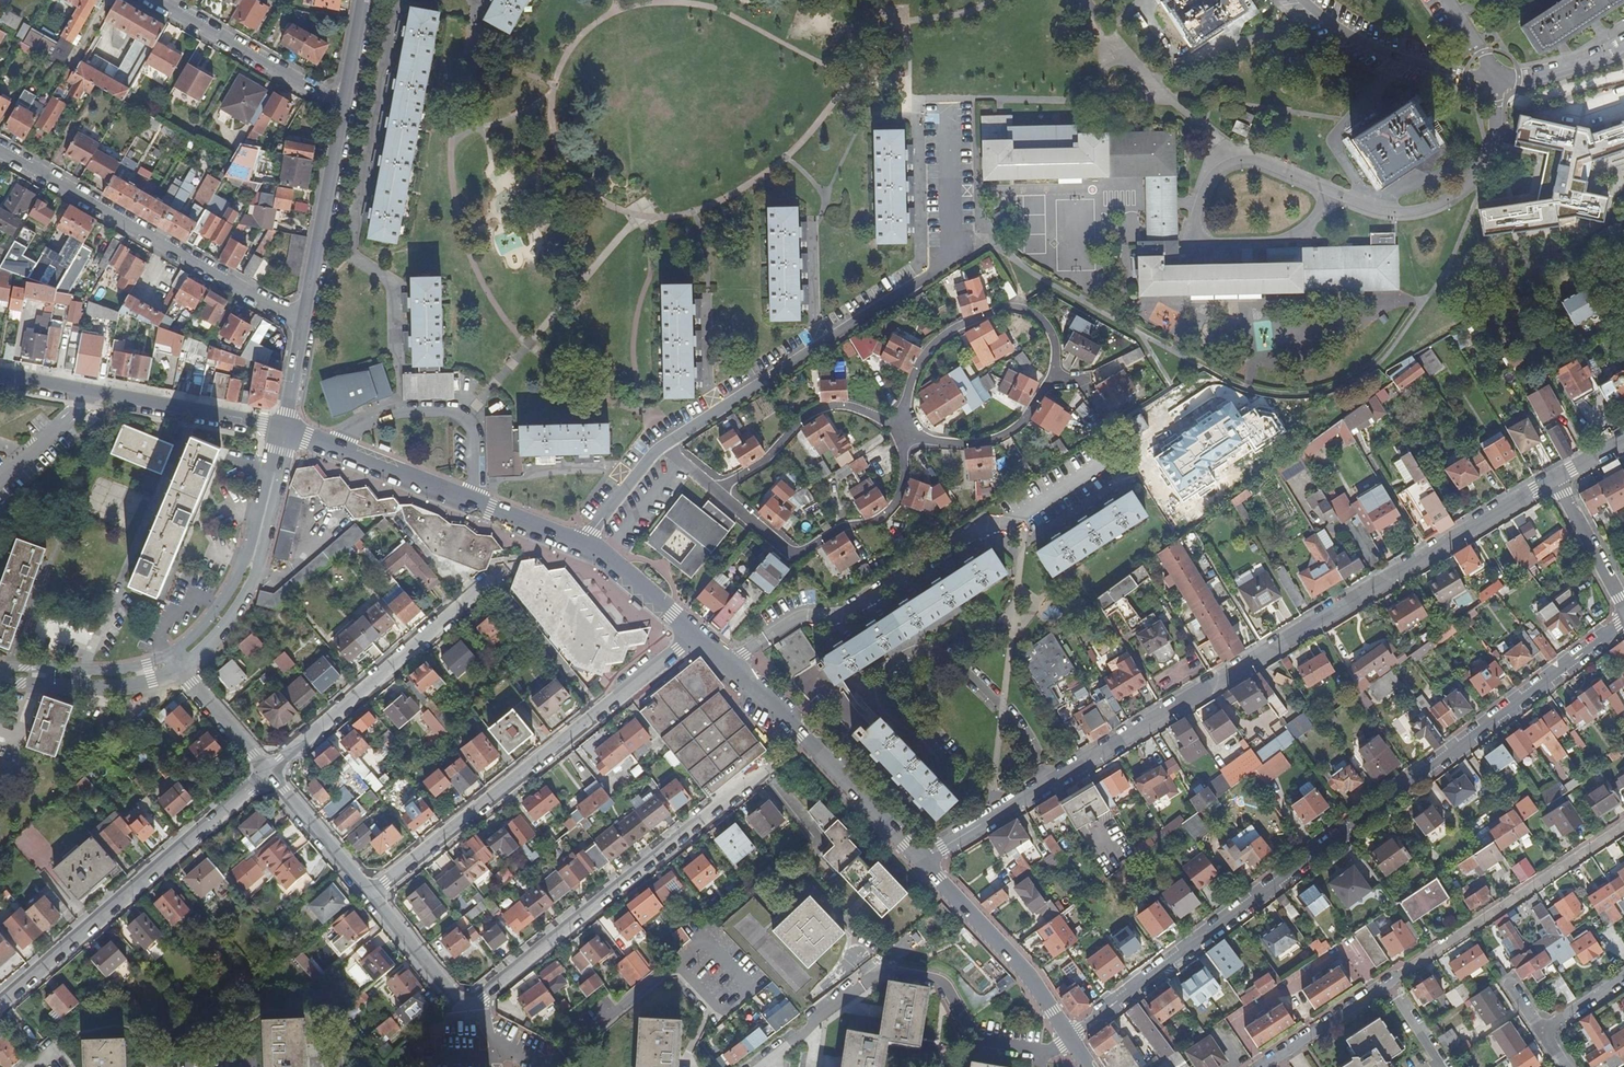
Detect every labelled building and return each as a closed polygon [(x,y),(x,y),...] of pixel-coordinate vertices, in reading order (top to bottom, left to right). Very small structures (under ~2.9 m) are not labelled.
[(80,7),(58,46),(50,58),(58,62),(63,66),(75,45),(73,43),(98,0),(84,0),(80,7)] [(146,62),(157,42),(166,28),(118,0),(106,21),(115,25),(131,34),(138,38),(120,69),(96,55),(91,65),(114,79),(113,81),(82,63),(76,73),(95,84),(98,86),(123,100),(146,62)] [(254,0),(244,0),(240,6),(234,16),(257,30),(269,9),(254,0)] [(318,6),(340,10),(341,0),(319,0),(318,6)] [(486,21),(510,34),(528,0),(497,0),(486,21)] [(1162,4),(1168,13),(1170,12),(1188,37),(1185,39),(1191,48),(1224,26),(1225,26),(1246,12),(1238,0),(1169,0),(1162,4)] [(1523,30),(1539,54),(1539,55),(1547,49),(1549,51),(1555,47),(1562,43),(1564,41),(1590,24),(1596,21),(1598,19),(1623,2),(1623,0),(1569,0),(1523,30)] [(1225,26),(1224,26),(1227,31),(1238,35),(1243,23),(1258,13),(1254,6),(1246,12),(1225,26)] [(372,225),(370,237),(397,241),(439,14),(412,9),(409,26),(401,24),(399,31),(398,37),(403,38),(403,35),(407,36),(399,79),(391,77),(389,84),(388,90),(393,91),(393,88),(397,89),(392,119),(383,117),(382,123),(381,130),(385,130),(386,127),(390,128),(385,157),(376,155),(375,162),(374,168),(378,169),(379,166),(383,167),(375,210),(366,208),(365,214),(364,221),(368,222),(369,219),(373,219),(372,225)] [(1170,12),(1168,13),(1185,39),(1188,37),(1170,12)] [(2,21),(16,30),(21,22),(7,13),(2,21)] [(283,44),(301,54),(311,35),(288,22),(283,30),(286,32),(285,34),(288,36),(283,44)] [(25,24),(18,36),(24,39),(31,27),(25,24)] [(121,52),(131,34),(115,25),(113,47),(121,52)] [(31,31),(24,43),(46,56),(50,58),(58,46),(31,31)] [(329,45),(311,35),(301,54),(318,64),(329,45)] [(165,46),(157,42),(146,62),(171,78),(184,57),(173,51),(165,46)] [(215,79),(189,64),(175,87),(201,103),(215,79)] [(90,93),(95,84),(76,73),(75,72),(69,69),(66,75),(72,78),(70,81),(76,84),(70,94),(79,99),(85,89),(90,93)] [(266,92),(241,77),(223,109),(234,115),(235,113),(248,121),(247,122),(249,123),(266,92)] [(293,104),(274,94),(264,113),(285,125),(292,113),(289,111),(293,104)] [(1408,105),(1409,107),(1418,101),(1412,94),(1397,104),(1383,104),(1383,114),(1387,119),(1408,105)] [(0,97),(0,121),(11,103),(0,97)] [(54,98),(38,126),(50,133),(66,105),(54,98)] [(44,107),(35,102),(29,112),(17,134),(19,135),(26,139),(44,107)] [(1418,135),(1413,128),(1421,124),(1409,107),(1408,105),(1387,119),(1353,142),(1359,151),(1362,149),(1379,173),(1376,175),(1383,186),(1415,164),(1438,148),(1437,148),(1425,131),(1418,135)] [(7,128),(17,134),(29,112),(20,107),(7,128)] [(271,119),(263,114),(243,148),(251,149),(260,134),(261,136),(271,119)] [(1521,114),(1514,145),(1548,153),(1538,199),(1479,209),(1483,237),(1576,222),(1577,218),(1605,223),(1610,195),(1587,190),(1593,160),(1623,149),(1623,123),(1593,134),(1592,130),(1521,114)] [(157,120),(149,116),(144,125),(156,132),(161,123),(157,120)] [(1179,293),(1397,289),(1397,250),(1372,251),(1352,251),(1271,253),(1271,266),(1180,268),(1180,259),(1176,259),(1175,197),(1174,135),(1081,137),(1081,132),(1010,134),(1010,119),(1003,119),(994,119),(986,120),(987,178),(1149,174),(1152,245),(1142,245),(1143,294),(1169,294),(1169,298),(1179,298),(1179,293)] [(1235,131),(1246,137),(1251,129),(1239,123),(1235,131)] [(1418,135),(1425,131),(1421,124),(1413,128),(1418,135)] [(173,139),(177,132),(166,125),(162,132),(173,139)] [(875,133),(878,243),(905,242),(905,219),(904,187),(903,155),(903,132),(875,133)] [(88,166),(98,150),(101,145),(80,133),(67,154),(88,166)] [(16,140),(19,135),(17,134),(12,141),(21,146),(23,143),(16,140)] [(275,154),(287,156),(312,160),(323,162),(325,150),(282,141),(275,154)] [(1438,148),(1415,164),(1420,170),(1429,173),(1433,161),(1450,150),(1444,142),(1437,148),(1438,148)] [(234,164),(226,178),(230,179),(245,181),(250,182),(256,150),(251,149),(243,148),(234,164)] [(1362,149),(1359,151),(1376,175),(1379,173),(1362,149)] [(122,164),(98,150),(88,166),(87,169),(111,182),(122,164)] [(287,156),(282,186),(300,189),(306,190),(312,160),(287,156)] [(188,243),(196,230),(198,226),(188,220),(186,218),(187,216),(182,213),(181,216),(178,214),(194,187),(190,184),(197,171),(193,168),(169,209),(158,203),(160,200),(155,197),(153,199),(142,193),(153,174),(142,168),(138,175),(141,177),(138,187),(134,185),(133,188),(131,187),(132,184),(128,181),(126,184),(124,182),(130,170),(134,172),(138,165),(125,158),(122,164),(111,182),(104,194),(188,243)] [(245,181),(230,179),(230,183),(241,188),(242,186),(245,181)] [(262,185),(250,182),(245,181),(242,186),(258,193),(262,185)] [(203,218),(216,196),(219,190),(205,183),(193,203),(195,204),(191,212),(203,218)] [(13,235),(36,196),(19,186),(4,212),(1,210),(0,212),(0,228),(13,235)] [(251,205),(277,210),(290,212),(294,191),(274,187),(273,195),(260,193),(259,198),(255,198),(251,205)] [(313,211),(317,192),(306,190),(300,189),(298,197),(300,200),(302,200),(300,209),(313,211)] [(198,226),(196,230),(202,233),(211,239),(229,208),(231,205),(216,196),(203,218),(198,226)] [(48,206),(40,201),(31,216),(48,226),(56,213),(46,208),(48,206)] [(273,231),(277,210),(251,205),(239,225),(269,231),(273,231)] [(98,222),(72,207),(59,229),(73,237),(62,256),(48,248),(45,253),(38,264),(29,279),(48,286),(58,290),(66,276),(83,247),(85,243),(98,222)] [(240,214),(229,208),(211,239),(222,245),(240,214)] [(769,209),(771,320),(798,319),(797,295),(797,263),(796,231),(796,215),(796,209),(769,209)] [(36,235),(24,228),(10,253),(1,269),(11,272),(17,275),(29,279),(38,264),(24,256),(36,236),(40,238),(42,234),(38,231),(36,235)] [(188,243),(194,246),(202,233),(196,230),(188,243)] [(261,259),(276,232),(273,231),(269,231),(243,275),(252,280),(263,260),(261,259)] [(1372,251),(1397,250),(1396,232),(1392,232),(1371,232),(1372,251)] [(105,274),(121,246),(126,238),(118,234),(100,267),(104,270),(102,273),(105,274)] [(299,276),(307,237),(292,234),(285,274),(299,276)] [(236,270),(248,249),(231,239),(219,260),(236,270)] [(119,286),(132,294),(137,284),(136,283),(146,264),(128,254),(130,251),(121,246),(105,274),(104,276),(113,281),(117,272),(124,276),(119,286)] [(10,253),(1,247),(0,250),(0,268),(1,269),(10,253)] [(93,252),(83,247),(66,276),(58,290),(70,295),(91,257),(90,257),(93,252)] [(989,257),(980,261),(985,270),(994,265),(989,257)] [(0,274),(0,300),(10,302),(12,288),(8,287),(11,272),(1,269),(0,274)] [(171,308),(188,279),(190,275),(182,271),(173,287),(175,288),(165,305),(171,308)] [(206,289),(188,279),(171,308),(167,316),(160,328),(169,331),(179,313),(174,310),(175,308),(178,309),(181,304),(187,307),(188,304),(195,307),(200,298),(201,299),(206,289)] [(420,365),(420,375),(439,375),(439,365),(442,365),(440,279),(414,280),(414,286),(414,298),(406,298),(406,305),(406,312),(410,312),(410,309),(414,309),(415,336),(406,336),(406,342),(406,351),(410,351),(410,347),(414,347),(415,365),(420,365)] [(979,279),(967,283),(977,313),(988,309),(979,279)] [(1016,294),(1008,282),(1000,288),(1009,300),(1016,294)] [(48,286),(29,283),(28,286),(26,296),(31,297),(31,299),(52,304),(52,307),(46,309),(46,312),(55,309),(56,302),(58,293),(58,290),(48,286)] [(977,313),(967,283),(956,287),(964,316),(977,313)] [(26,298),(26,296),(28,286),(25,286),(24,290),(16,288),(12,309),(24,311),(26,298)] [(663,287),(665,397),(692,396),(692,371),(691,340),(690,308),(690,293),(690,286),(663,287)] [(1576,327),(1592,318),(1600,314),(1600,313),(1587,289),(1563,303),(1576,327)] [(217,340),(220,334),(231,316),(224,312),(229,302),(211,292),(206,301),(211,304),(203,318),(216,326),(205,344),(210,346),(212,347),(217,340)] [(69,322),(85,325),(87,315),(82,314),(83,304),(75,303),(76,300),(74,300),(74,296),(58,293),(56,302),(55,309),(54,311),(52,325),(55,326),(59,303),(72,305),(69,322)] [(916,299),(925,310),(930,306),(922,295),(916,299)] [(167,316),(130,296),(121,313),(141,321),(160,328),(167,316)] [(917,315),(925,310),(916,299),(909,304),(917,315)] [(87,315),(119,322),(121,313),(90,302),(87,315)] [(24,311),(12,309),(10,320),(22,322),(24,311)] [(52,325),(54,311),(46,313),(45,317),(40,318),(38,327),(51,330),(52,325)] [(233,316),(222,335),(224,336),(227,338),(226,341),(231,344),(233,341),(241,346),(251,329),(257,333),(265,318),(257,314),(250,326),(233,316)] [(977,328),(990,350),(992,349),(989,343),(997,338),(988,322),(977,328)] [(52,325),(51,330),(49,338),(45,359),(55,361),(61,330),(54,329),(55,326),(52,325)] [(1469,326),(1453,335),(1455,339),(1471,330),(1469,326)] [(160,328),(157,343),(175,347),(174,353),(182,355),(185,337),(180,335),(169,331),(160,328)] [(996,359),(990,350),(977,328),(966,333),(985,366),(996,359)] [(28,334),(27,334),(24,355),(32,357),(31,359),(37,360),(37,358),(45,359),(49,338),(35,335),(36,331),(29,329),(28,334)] [(1471,330),(1455,339),(1462,350),(1467,347),(1463,340),(1471,335),(1469,332),(1472,330),(1471,330)] [(1075,333),(1066,350),(1078,357),(1088,340),(1075,333)] [(857,352),(862,360),(873,353),(862,334),(851,341),(857,352)] [(894,335),(888,346),(916,360),(922,349),(894,335)] [(89,336),(87,347),(81,346),(76,374),(98,378),(104,350),(98,349),(100,338),(89,336)] [(989,343),(992,349),(1000,344),(997,338),(989,343)] [(220,350),(223,343),(220,342),(217,340),(213,347),(220,350)] [(1088,340),(1078,357),(1094,366),(1103,349),(1088,340)] [(118,375),(130,377),(134,357),(130,356),(124,355),(125,351),(126,343),(116,341),(113,353),(117,354),(114,368),(119,369),(118,375)] [(850,357),(857,352),(851,341),(843,345),(850,357)] [(880,341),(873,353),(910,372),(916,360),(888,346),(880,341)] [(175,347),(157,343),(156,349),(174,353),(175,347)] [(68,372),(76,374),(81,346),(73,344),(68,372)] [(258,350),(249,346),(242,358),(246,360),(253,362),(257,352),(258,350)] [(8,361),(14,362),(17,348),(10,347),(8,361)] [(208,366),(233,371),(235,364),(236,356),(220,350),(213,347),(212,349),(208,366)] [(1145,356),(1140,347),(1122,356),(1127,365),(1145,356)] [(1512,349),(1504,354),(1511,366),(1519,362),(1512,349)] [(266,367),(270,357),(257,352),(253,362),(257,364),(266,367)] [(1431,352),(1418,360),(1429,378),(1442,370),(1431,352)] [(1019,353),(1012,357),(1019,369),(1027,364),(1019,353)] [(154,360),(134,356),(134,357),(130,377),(150,381),(154,360)] [(236,356),(235,364),(244,366),(246,360),(242,358),(236,356)] [(332,407),(343,413),(352,410),(365,405),(388,397),(387,395),(391,394),(383,367),(382,363),(330,381),(326,391),(332,407)] [(266,367),(257,364),(252,393),(245,391),(243,404),(271,409),(277,404),(283,373),(266,367)] [(960,365),(921,391),(928,402),(922,405),(934,423),(962,405),(967,413),(983,402),(970,381),(960,365)] [(1425,374),(1419,365),(1394,382),(1400,391),(1425,374)] [(1572,400),(1592,388),(1580,366),(1560,378),(1572,400)] [(1039,383),(1010,369),(1005,380),(1033,394),(1039,383)] [(995,383),(989,372),(981,377),(988,388),(995,383)] [(1098,390),(1106,401),(1131,385),(1124,373),(1098,390)] [(213,399),(227,401),(232,379),(232,377),(217,374),(213,399)] [(431,395),(454,395),(453,374),(439,375),(420,375),(404,375),(405,395),(431,395)] [(981,377),(979,374),(970,381),(983,402),(993,395),(988,388),(981,377)] [(1600,388),(1610,406),(1623,398),(1623,375),(1600,388)] [(239,390),(241,381),(232,379),(227,401),(238,403),(241,391),(239,390)] [(1028,405),(1033,394),(1005,380),(999,391),(1028,405)] [(834,401),(847,401),(846,381),(834,382),(834,401)] [(834,382),(822,382),(822,401),(834,401),(834,382)] [(186,384),(186,393),(200,394),(200,384),(186,384)] [(1112,409),(1137,393),(1131,385),(1106,401),(1112,409)] [(1544,424),(1563,413),(1549,388),(1530,398),(1544,424)] [(1380,403),(1375,396),(1366,403),(1370,410),(1380,403)] [(1062,422),(1068,413),(1048,397),(1040,408),(1062,422)] [(1334,398),(1328,402),(1336,413),(1342,409),(1334,398)] [(1336,413),(1328,402),(1319,408),(1327,419),(1336,413)] [(1343,411),(1346,414),(1353,409),(1348,403),(1341,408),(1343,411)] [(1370,410),(1366,403),(1342,420),(1350,433),(1375,418),(1370,410)] [(332,407),(335,416),(343,413),(332,407)] [(1040,408),(1034,418),(1055,431),(1062,422),(1040,408)] [(1327,419),(1319,408),(1315,412),(1323,423),(1327,419)] [(1108,421),(1101,410),(1094,414),(1102,425),(1108,421)] [(1339,419),(1346,414),(1343,411),(1337,416),(1339,419)] [(728,419),(735,430),(741,426),(734,415),(728,419)] [(825,415),(813,423),(827,445),(843,469),(854,461),(847,450),(851,448),(843,434),(839,437),(825,415)] [(511,418),(492,418),(493,478),(524,477),(523,464),(523,454),(522,430),(512,431),(511,418)] [(728,434),(735,430),(728,419),(721,423),(728,434)] [(1350,433),(1342,420),(1298,453),(1304,463),(1325,447),(1324,446),(1340,434),(1348,447),(1356,442),(1350,433)] [(1521,455),(1542,443),(1528,420),(1508,431),(1521,455)] [(813,423),(803,429),(817,451),(827,445),(813,423)] [(587,452),(608,452),(607,425),(522,427),(522,430),(523,454),(540,453),(540,460),(537,460),(537,463),(544,463),(549,463),(548,454),(579,453),(579,459),(576,459),(576,463),(584,463),(588,463),(587,452)] [(1560,454),(1563,460),(1573,454),(1557,426),(1547,432),(1560,454)] [(161,476),(173,448),(124,428),(113,455),(161,476)] [(755,460),(765,454),(750,432),(740,438),(755,460)] [(1481,446),(1485,452),(1506,439),(1502,434),(1481,446)] [(740,438),(730,445),(744,467),(755,460),(740,438)] [(1064,451),(1056,439),(1049,443),(1057,456),(1064,451)] [(1496,469),(1516,457),(1506,439),(1485,452),(1496,469)] [(220,452),(193,440),(132,587),(159,598),(220,452)] [(982,474),(994,473),(991,447),(979,449),(982,474)] [(979,449),(966,450),(970,476),(982,474),(979,449)] [(1493,470),(1479,451),(1446,471),(1460,491),(1481,478),(1493,470)] [(1426,478),(1411,453),(1395,463),(1404,477),(1411,473),(1415,481),(1409,486),(1408,486),(1410,489),(1426,478)] [(1554,458),(1557,463),(1563,460),(1560,454),(1554,458)] [(1034,470),(1026,459),(1020,463),(1027,474),(1034,470)] [(1618,461),(1603,469),(1608,480),(1599,485),(1608,503),(1610,507),(1613,511),(1623,505),(1623,472),(1618,461)] [(817,468),(824,480),(827,479),(831,476),(824,464),(817,468)] [(317,467),(314,470),(325,483),(330,482),(317,467)] [(357,522),(387,517),(400,507),(399,507),(393,500),(377,503),(366,490),(350,493),(339,481),(330,482),(325,483),(314,470),(296,472),(273,560),(285,563),(302,501),(318,498),(329,511),(345,508),(357,522)] [(791,470),(784,475),(790,485),(797,480),(791,470)] [(838,471),(831,476),(827,479),(831,486),(843,478),(838,471)] [(1411,473),(1404,477),(1409,486),(1415,481),(1411,473)] [(1454,525),(1426,478),(1410,489),(1407,491),(1429,526),(1433,523),(1440,534),(1454,525)] [(936,489),(911,480),(907,492),(932,501),(936,489)] [(877,511),(887,505),(874,483),(863,490),(877,511)] [(1378,529),(1379,532),(1396,521),(1395,519),(1401,515),(1382,485),(1360,500),(1361,502),(1378,529)] [(1601,512),(1610,507),(1608,503),(1599,485),(1580,495),(1595,521),(1603,517),(1601,512)] [(760,513),(769,521),(786,501),(796,495),(787,487),(780,495),(777,493),(760,513)] [(809,489),(808,487),(801,492),(809,504),(816,499),(809,489)] [(863,490),(853,496),(866,518),(877,511),(863,490)] [(1232,502),(1242,518),(1247,514),(1241,504),(1251,497),(1247,491),(1232,502)] [(1342,524),(1358,515),(1353,507),(1345,495),(1330,505),(1321,491),(1306,500),(1312,510),(1319,506),(1330,524),(1333,521),(1335,524),(1340,521),(1342,524)] [(927,512),(932,501),(907,492),(903,503),(927,512)] [(676,523),(702,544),(680,570),(691,578),(735,523),(708,501),(701,509),(682,494),(644,541),(655,549),(676,523)] [(1054,576),(1147,516),(1132,494),(1116,504),(1114,500),(1106,505),(1108,509),(1090,521),(1087,517),(1079,522),(1082,526),(1063,538),(1061,534),(1053,539),(1055,543),(1039,553),(1054,576)] [(796,509),(786,501),(769,521),(779,529),(796,509)] [(1358,515),(1369,535),(1378,529),(1361,502),(1353,507),(1358,515)] [(480,573),(481,572),(490,564),(494,553),(503,552),(491,538),(477,536),(464,527),(452,526),(450,526),(439,517),(411,507),(400,507),(387,517),(394,516),(403,511),(406,524),(435,557),(480,573)] [(503,552),(508,551),(494,535),(479,533),(467,523),(452,523),(452,526),(464,527),(477,536),(491,538),(503,552)] [(1528,540),(1539,534),(1532,523),(1521,529),(1528,540)] [(277,613),(289,603),(316,579),(343,556),(349,564),(357,557),(350,549),(354,546),(360,553),(365,548),(359,541),(365,537),(355,526),(274,597),(260,594),(256,608),(277,613)] [(1540,563),(1573,539),(1566,529),(1534,553),(1540,563)] [(1324,533),(1317,537),(1327,553),(1332,550),(1334,549),(1324,533)] [(847,561),(858,554),(844,534),(834,540),(847,561)] [(1168,549),(1182,571),(1192,564),(1181,546),(1188,541),(1185,536),(1168,549)] [(1527,572),(1540,563),(1534,553),(1526,539),(1524,536),(1510,544),(1527,572)] [(1322,594),(1343,580),(1327,553),(1317,537),(1307,543),(1314,556),(1318,554),(1326,566),(1312,575),(1309,571),(1300,577),(1312,596),(1320,591),(1322,594)] [(896,544),(902,554),(910,550),(903,539),(896,544)] [(834,540),(824,546),(837,567),(847,561),(834,540)] [(11,651),(47,551),(19,541),(0,592),(0,647),(11,651)] [(429,592),(439,584),(407,546),(382,568),(391,579),(406,566),(429,592)] [(1484,567),(1471,547),(1456,556),(1468,576),(1484,567)] [(1158,556),(1172,577),(1182,571),(1168,549),(1158,556)] [(750,576),(770,593),(791,566),(772,550),(750,576)] [(1327,553),(1343,580),(1364,568),(1359,560),(1352,564),(1346,554),(1338,559),(1332,550),(1327,553)] [(861,739),(881,720),(863,701),(860,704),(843,680),(1007,574),(992,551),(976,562),(974,558),(966,563),(968,567),(944,583),(941,579),(933,584),(936,588),(911,604),(908,600),(900,605),(903,609),(878,624),(876,621),(868,626),(870,630),(846,646),(843,642),(835,647),(838,651),(798,676),(795,687),(812,705),(818,699),(854,737),(857,735),(861,739)] [(1548,567),(1558,560),(1554,555),(1544,562),(1548,567)] [(647,646),(649,638),(643,631),(619,635),(614,629),(617,621),(612,615),(604,616),(598,609),(601,601),(595,595),(588,597),(582,590),(584,581),(580,576),(572,577),(566,570),(550,573),(539,560),(536,561),(518,577),(512,591),(576,669),(604,678),(607,667),(624,664),(630,649),(647,646)] [(518,577),(536,561),(523,563),(518,577)] [(875,563),(862,570),(867,578),(879,570),(875,563)] [(1151,567),(1149,563),(1143,567),(1146,571),(1151,567)] [(1539,575),(1547,569),(1542,563),(1534,569),(1539,575)] [(490,564),(481,572),(488,572),(490,564)] [(1182,571),(1195,592),(1206,586),(1192,564),(1182,571)] [(1096,602),(1107,619),(1118,612),(1132,634),(1141,628),(1144,634),(1139,638),(1149,654),(1150,654),(1155,659),(1158,665),(1160,666),(1163,666),(1166,666),(1174,660),(1176,658),(1176,656),(1172,649),(1170,642),(1171,641),(1154,615),(1142,622),(1129,601),(1130,601),(1127,596),(1152,580),(1146,571),(1143,567),(1096,602)] [(1275,572),(1297,609),(1306,604),(1283,567),(1275,572)] [(1442,604),(1467,589),(1455,569),(1430,584),(1442,604)] [(718,615),(733,597),(721,588),(728,579),(719,571),(697,598),(718,615)] [(1172,577),(1185,599),(1195,592),(1182,571),(1172,577)] [(1254,614),(1281,597),(1267,574),(1240,590),(1254,614)] [(1525,585),(1520,578),(1512,584),(1505,589),(1496,595),(1502,601),(1525,585)] [(1484,604),(1496,595),(1505,589),(1500,582),(1480,596),(1484,604)] [(388,609),(405,595),(398,586),(381,600),(388,609)] [(1195,592),(1209,614),(1219,607),(1206,586),(1195,592)] [(1553,603),(1573,629),(1581,624),(1579,621),(1576,617),(1576,613),(1580,610),(1581,609),(1576,603),(1578,601),(1571,591),(1553,603)] [(735,616),(748,601),(737,592),(733,597),(718,615),(713,621),(722,630),(735,616)] [(1189,606),(1198,620),(1209,614),(1195,592),(1185,599),(1180,602),(1184,609),(1189,606)] [(1387,610),(1389,613),(1417,596),(1415,593),(1387,610)] [(1565,636),(1573,629),(1553,603),(1546,593),(1542,596),(1550,608),(1540,617),(1551,632),(1556,628),(1560,629),(1565,636)] [(388,609),(404,626),(420,612),(405,595),(388,609)] [(1417,596),(1389,613),(1401,633),(1429,616),(1417,596)] [(643,614),(646,611),(635,601),(632,604),(643,614)] [(356,626),(374,647),(396,628),(378,607),(356,626)] [(1209,614),(1222,635),(1232,628),(1219,607),(1209,614)] [(494,646),(514,628),(500,611),(479,629),(494,646)] [(1198,620),(1211,642),(1222,635),(1209,614),(1198,620)] [(1192,635),(1202,628),(1195,619),(1185,626),(1192,635)] [(1222,635),(1235,657),(1246,651),(1236,634),(1241,631),(1238,625),(1232,628),(1222,635)] [(352,666),(374,647),(356,626),(334,645),(352,666)] [(1434,649),(1435,650),(1457,633),(1453,627),(1430,644),(1434,649)] [(1558,641),(1565,636),(1560,629),(1556,628),(1551,632),(1558,641)] [(1549,663),(1557,657),(1540,635),(1538,636),(1535,631),(1528,636),(1528,637),(1540,651),(1549,663)] [(1020,658),(1052,711),(1060,706),(1050,689),(1077,673),(1052,634),(1020,658)] [(253,635),(237,648),(247,660),(263,646),(253,635)] [(1211,642),(1225,664),(1235,657),(1222,635),(1211,642)] [(1532,657),(1540,651),(1528,637),(1503,656),(1515,671),(1532,657)] [(457,678),(478,661),(463,643),(442,660),(457,678)] [(1579,700),(1580,701),(1590,714),(1594,720),(1597,718),(1595,714),(1610,703),(1608,700),(1614,696),(1623,688),(1623,643),(1609,653),(1620,671),(1622,680),(1606,692),(1600,684),(1579,700)] [(1422,658),(1434,649),(1430,644),(1417,653),(1422,658)] [(1348,672),(1357,689),(1365,682),(1363,678),(1391,658),(1390,656),(1392,654),(1387,647),(1384,649),(1382,647),(1348,672)] [(285,675),(295,666),(284,653),(274,663),(285,675)] [(1422,659),(1422,658),(1417,653),(1410,658),(1415,664),(1422,659)] [(1492,656),(1496,661),(1500,658),(1496,653),(1492,656)] [(1309,687),(1334,672),(1323,654),(1299,669),(1309,687)] [(1360,695),(1368,690),(1391,672),(1407,660),(1404,654),(1388,666),(1387,666),(1365,682),(1357,689),(1360,695)] [(1108,686),(1118,703),(1132,694),(1130,691),(1146,682),(1131,658),(1117,667),(1120,672),(1105,681),(1108,686)] [(305,677),(321,696),(341,680),(324,661),(305,677)] [(232,690),(247,679),(232,662),(218,674),(232,690)] [(1500,682),(1508,677),(1497,662),(1472,681),(1484,696),(1501,683),(1500,682)] [(412,681),(407,685),(425,705),(430,701),(423,693),(433,683),(437,687),(443,682),(428,664),(410,679),(412,681)] [(747,727),(698,667),(641,714),(710,798),(769,751),(748,726),(747,727)] [(1287,687),(1291,679),(1277,672),(1273,680),(1287,687)] [(1368,690),(1377,703),(1401,685),(1391,672),(1368,690)] [(1252,679),(1269,703),(1277,715),(1281,713),(1283,711),(1273,696),(1274,695),(1260,674),(1252,679)] [(474,711),(509,755),(533,735),(514,711),(525,702),(506,679),(472,709),(474,711)] [(1252,679),(1224,697),(1230,705),(1237,699),(1249,716),(1269,703),(1252,679)] [(308,701),(314,695),(301,680),(285,693),(298,709),(304,704),(307,707),(310,703),(308,701)] [(549,720),(556,714),(554,711),(560,706),(571,697),(559,681),(533,702),(549,720)] [(1132,694),(1148,685),(1146,682),(1130,691),(1132,694)] [(1072,691),(1078,701),(1090,694),(1084,684),(1072,691)] [(1106,699),(1097,704),(1113,731),(1122,726),(1117,716),(1124,712),(1118,703),(1108,686),(1100,690),(1106,699)] [(1355,698),(1366,711),(1377,703),(1368,690),(1360,695),(1355,698)] [(1438,694),(1458,720),(1471,710),(1456,692),(1446,699),(1441,692),(1438,694)] [(278,729),(296,713),(278,693),(260,709),(278,729)] [(1445,730),(1458,720),(1438,694),(1435,696),(1441,704),(1431,711),(1445,730)] [(1622,708),(1614,696),(1608,700),(1610,703),(1616,712),(1622,708)] [(65,730),(74,707),(46,697),(27,748),(55,758),(65,730)] [(386,711),(401,729),(406,726),(422,712),(411,699),(407,702),(402,697),(386,711)] [(1416,704),(1421,711),(1426,706),(1421,700),(1416,704)] [(1590,714),(1580,701),(1567,710),(1576,723),(1590,714)] [(173,703),(160,714),(181,735),(193,724),(180,709),(179,709),(173,703)] [(1087,735),(1092,744),(1113,731),(1097,704),(1076,717),(1082,727),(1080,729),(1080,730),(1084,737),(1087,735)] [(442,739),(449,733),(430,711),(423,718),(432,728),(429,730),(431,733),(434,731),(442,739)] [(1227,716),(1223,711),(1203,725),(1217,745),(1238,731),(1232,724),(1227,716)] [(1554,712),(1543,720),(1557,739),(1569,730),(1564,724),(1566,722),(1562,716),(1559,718),(1554,712)] [(1281,713),(1277,715),(1287,730),(1291,727),(1281,713)] [(362,735),(377,722),(370,714),(355,727),(362,735)] [(1333,715),(1321,723),(1326,730),(1338,722),(1333,715)] [(1290,734),(1295,742),(1313,729),(1305,717),(1291,727),(1287,730),(1290,734)] [(1186,719),(1172,728),(1185,747),(1196,762),(1208,754),(1186,719)] [(1435,749),(1444,742),(1427,719),(1420,724),(1417,719),(1410,725),(1413,729),(1412,730),(1420,740),(1425,736),(1435,749)] [(635,720),(616,736),(631,753),(638,762),(650,753),(643,744),(650,738),(635,720)] [(957,801),(881,720),(861,739),(874,753),(870,756),(877,763),(881,760),(895,776),(892,779),(899,786),(902,783),(917,798),(913,802),(920,809),(924,805),(937,819),(957,801)] [(1542,720),(1525,733),(1537,749),(1545,744),(1559,762),(1568,756),(1557,739),(1543,720),(1542,720)] [(406,726),(401,729),(405,734),(409,730),(406,726)] [(1525,733),(1523,730),(1511,738),(1516,747),(1514,749),(1522,760),(1534,751),(1537,749),(1525,733)] [(370,747),(356,731),(342,744),(355,760),(357,758),(366,751),(370,747)] [(1586,746),(1575,731),(1572,733),(1574,735),(1572,737),(1582,750),(1586,746)] [(394,737),(390,732),(380,740),(385,746),(394,737)] [(200,769),(222,751),(209,734),(188,751),(200,765),(198,767),(200,769)] [(1280,754),(1296,743),(1295,742),(1290,734),(1256,758),(1262,767),(1280,754)] [(481,772),(500,757),(482,735),(463,750),(481,772)] [(631,753),(616,736),(596,752),(605,762),(598,767),(604,775),(631,753)] [(394,737),(385,746),(388,750),(398,741),(394,737)] [(1397,762),(1379,738),(1360,752),(1374,770),(1373,770),(1381,779),(1394,770),(1391,766),(1397,762)] [(1508,741),(1514,749),(1516,747),(1511,738),(1508,741)] [(423,750),(426,753),(435,745),(432,743),(423,750)] [(1509,752),(1503,745),(1486,758),(1498,774),(1513,763),(1515,761),(1509,752)] [(341,755),(334,747),(317,762),(324,770),(341,755)] [(376,753),(370,747),(366,751),(372,757),(376,753)] [(1179,751),(1189,766),(1196,762),(1185,747),(1179,751)] [(1514,749),(1509,752),(1515,761),(1518,766),(1522,770),(1527,767),(1522,760),(1514,749)] [(1232,790),(1250,776),(1256,772),(1262,767),(1256,758),(1253,754),(1222,776),(1224,779),(1232,790)] [(1262,767),(1256,772),(1266,786),(1291,768),(1280,754),(1262,767)] [(308,758),(298,767),(311,783),(322,774),(308,758)] [(357,758),(355,760),(349,765),(353,769),(361,762),(357,758)] [(345,760),(335,767),(342,775),(331,785),(338,793),(342,789),(352,780),(358,775),(353,769),(349,765),(345,760)] [(466,767),(467,766),(462,760),(444,774),(453,785),(460,794),(465,790),(478,780),(466,767)] [(361,762),(353,769),(358,775),(361,778),(363,781),(371,774),(361,762)] [(1168,763),(1161,767),(1168,779),(1175,775),(1168,763)] [(1358,778),(1361,776),(1359,773),(1357,770),(1353,765),(1338,777),(1336,775),(1333,777),(1335,779),(1328,784),(1337,795),(1342,791),(1343,792),(1349,788),(1351,792),(1362,784),(1358,778)] [(1161,767),(1135,783),(1149,807),(1169,795),(1162,783),(1168,779),(1161,767)] [(453,785),(444,774),(440,770),(425,783),(438,797),(453,785)] [(1569,794),(1573,791),(1585,783),(1581,777),(1571,784),(1562,772),(1556,776),(1564,788),(1569,794)] [(1582,776),(1585,781),(1591,776),(1588,772),(1582,776)] [(1121,773),(1097,788),(1110,811),(1117,807),(1113,799),(1130,788),(1121,773)] [(361,778),(358,775),(352,780),(355,783),(361,778)] [(377,793),(383,788),(372,776),(366,781),(377,793)] [(314,799),(310,802),(315,808),(319,813),(330,804),(334,801),(323,789),(328,785),(321,777),(308,788),(313,794),(311,796),(314,799)] [(1443,793),(1454,809),(1477,792),(1465,777),(1458,782),(1457,781),(1449,787),(1450,788),(1443,793)] [(85,778),(73,789),(77,794),(83,800),(95,790),(85,778)] [(139,778),(133,783),(142,793),(147,799),(153,793),(139,778)] [(363,795),(370,789),(363,781),(361,778),(355,783),(353,785),(363,795)] [(1217,801),(1232,790),(1224,779),(1207,791),(1208,792),(1206,794),(1199,799),(1192,804),(1199,814),(1203,811),(1217,801)] [(662,792),(677,810),(692,798),(677,780),(662,792)] [(598,781),(583,787),(586,794),(601,788),(598,781)] [(1060,803),(1063,807),(1071,802),(1096,787),(1094,783),(1060,803)] [(1599,817),(1621,801),(1609,783),(1586,798),(1599,817)] [(1299,793),(1303,800),(1315,791),(1310,784),(1308,784),(1300,790),(1300,792),(1299,793)] [(192,800),(179,785),(159,802),(172,817),(185,806),(192,800)] [(1199,799),(1206,794),(1201,786),(1193,792),(1199,799)] [(1071,802),(1086,827),(1087,826),(1092,823),(1095,828),(1100,825),(1097,819),(1111,812),(1110,811),(1097,788),(1096,787),(1071,802)] [(559,803),(547,788),(546,789),(559,804),(559,803)] [(1544,801),(1548,807),(1569,794),(1564,788),(1544,801)] [(73,789),(60,800),(64,806),(77,794),(73,789)] [(342,789),(338,793),(340,796),(342,798),(347,794),(342,789)] [(559,804),(546,789),(524,807),(536,822),(559,804)] [(612,799),(603,789),(579,808),(580,810),(587,819),(599,809),(611,800),(612,799)] [(1315,791),(1303,800),(1293,807),(1306,825),(1328,808),(1315,791)] [(372,806),(378,801),(370,792),(364,797),(372,806)] [(342,798),(347,804),(352,800),(347,794),(342,798)] [(340,796),(334,801),(330,804),(332,806),(325,812),(331,818),(347,804),(342,798),(340,796)] [(656,797),(636,812),(651,831),(671,815),(656,797)] [(1057,797),(1036,810),(1046,825),(1066,813),(1063,807),(1060,803),(1057,797)] [(1530,799),(1513,810),(1514,811),(1523,823),(1539,813),(1530,799)] [(192,800),(185,806),(187,808),(194,802),(192,800)] [(615,804),(611,800),(599,809),(603,814),(615,804)] [(428,825),(433,822),(430,818),(435,814),(424,801),(404,817),(415,830),(425,822),(428,825)] [(1222,808),(1217,801),(1203,811),(1211,821),(1219,815),(1217,812),(1222,808)] [(858,858),(862,854),(848,840),(852,836),(820,802),(806,815),(834,846),(823,857),(839,874),(840,874),(841,874),(858,858)] [(1066,813),(1078,832),(1086,827),(1071,802),(1063,807),(1066,813)] [(1543,820),(1549,829),(1557,824),(1565,836),(1582,824),(1567,803),(1543,820)] [(762,839),(783,823),(775,813),(772,809),(768,804),(747,821),(751,826),(754,829),(762,839)] [(352,805),(340,815),(342,817),(335,823),(342,832),(350,825),(353,827),(355,825),(353,822),(361,816),(352,805)] [(1437,812),(1434,807),(1415,820),(1427,836),(1445,822),(1441,817),(1446,814),(1442,808),(1437,812)] [(131,831),(142,843),(155,832),(143,818),(145,816),(138,809),(123,822),(131,831)] [(587,819),(580,810),(571,818),(578,826),(580,824),(587,819)] [(1491,833),(1494,837),(1497,841),(1523,823),(1514,811),(1501,820),(1504,824),(1491,833)] [(651,831),(636,812),(615,829),(620,836),(630,848),(651,831)] [(115,813),(90,835),(92,838),(95,841),(114,825),(114,826),(121,820),(115,813)] [(257,849),(276,833),(259,814),(241,830),(247,838),(257,849)] [(435,824),(440,820),(435,814),(430,818),(433,822),(435,824)] [(1183,826),(1196,843),(1209,834),(1196,817),(1184,825),(1183,826)] [(510,822),(504,827),(504,828),(520,847),(524,843),(534,835),(520,818),(512,824),(510,822)] [(392,825),(393,825),(388,819),(380,826),(382,828),(383,827),(386,830),(392,825)] [(593,827),(587,819),(580,824),(587,832),(593,827)] [(123,822),(121,820),(114,826),(114,825),(95,841),(103,850),(112,861),(131,845),(124,837),(131,831),(123,822)] [(1018,821),(1004,829),(1017,849),(1030,840),(1018,821)] [(1181,828),(1177,822),(1167,829),(1171,835),(1181,828)] [(1530,832),(1523,823),(1497,841),(1494,843),(1500,852),(1510,846),(1517,840),(1530,832)] [(375,838),(376,839),(386,830),(383,827),(382,828),(380,826),(374,832),(375,834),(373,836),(366,828),(368,826),(366,824),(347,841),(350,845),(352,844),(359,852),(375,838)] [(1557,824),(1549,829),(1558,841),(1565,836),(1557,824)] [(376,839),(371,843),(381,854),(402,837),(392,825),(386,830),(376,839)] [(1271,851),(1252,826),(1232,842),(1234,844),(1230,843),(1222,849),(1222,853),(1235,870),(1247,862),(1250,866),(1271,851)] [(504,828),(487,843),(495,853),(502,862),(520,847),(504,828)] [(611,863),(630,848),(620,836),(615,829),(614,828),(595,843),(611,863)] [(734,865),(753,849),(737,829),(718,845),(734,865)] [(1013,873),(1018,880),(1032,870),(1029,867),(1017,849),(1004,829),(990,838),(1004,857),(1012,852),(1021,867),(1013,873)] [(548,848),(556,842),(548,830),(540,836),(548,848)] [(1139,858),(1156,846),(1168,837),(1164,832),(1164,830),(1135,851),(1136,854),(1139,858)] [(477,836),(468,844),(476,855),(487,868),(490,865),(487,862),(494,857),(477,836)] [(1494,837),(1486,842),(1489,846),(1494,843),(1497,841),(1494,837)] [(95,841),(92,838),(53,871),(80,901),(118,868),(112,861),(103,850),(95,841)] [(252,854),(257,849),(247,838),(242,842),(252,854)] [(1410,858),(1394,838),(1370,855),(1386,876),(1410,858)] [(1483,838),(1478,842),(1481,846),(1484,849),(1489,846),(1486,842),(1483,838)] [(1054,839),(1048,843),(1059,860),(1065,856),(1054,839)] [(1521,847),(1517,840),(1510,846),(1513,852),(1521,847)] [(524,843),(520,847),(532,863),(538,858),(535,853),(533,854),(524,843)] [(595,843),(576,858),(590,875),(601,866),(604,869),(611,863),(595,843)] [(1053,870),(1062,864),(1059,860),(1048,843),(1040,848),(1053,870)] [(1484,849),(1476,854),(1472,856),(1479,866),(1483,872),(1504,858),(1500,852),(1494,843),(1489,846),(1484,849)] [(275,875),(294,859),(293,858),(281,844),(262,860),(259,857),(248,867),(245,864),(231,875),(245,892),(265,874),(264,873),(269,869),(275,875)] [(1031,861),(1040,856),(1034,847),(1026,852),(1031,861)] [(1436,859),(1440,864),(1451,857),(1448,852),(1436,859)] [(1123,870),(1130,865),(1139,858),(1136,854),(1120,866),(1123,870)] [(1200,891),(1221,875),(1204,854),(1183,870),(1200,891)] [(464,856),(455,863),(459,868),(471,883),(488,870),(487,868),(476,855),(468,862),(464,856)] [(566,864),(556,872),(557,872),(572,891),(573,893),(581,887),(578,884),(590,875),(576,858),(573,855),(564,861),(566,864)] [(1465,875),(1479,866),(1472,856),(1459,866),(1465,875)] [(700,891),(718,876),(702,857),(684,871),(700,891)] [(870,871),(858,858),(841,874),(881,918),(907,894),(878,864),(870,871)] [(301,867),(294,859),(275,875),(276,877),(289,891),(305,877),(299,870),(301,867)] [(1522,886),(1537,876),(1526,860),(1512,870),(1522,886)] [(223,878),(209,862),(187,881),(206,903),(215,896),(211,891),(224,879),(223,878)] [(1029,867),(1032,870),(1035,876),(1040,873),(1036,867),(1034,868),(1032,865),(1029,867)] [(316,884),(301,867),(299,870),(305,877),(289,891),(276,877),(273,880),(288,898),(296,891),(301,897),(316,884)] [(1354,867),(1330,885),(1348,910),(1372,892),(1354,867)] [(451,874),(437,884),(450,901),(457,895),(471,883),(459,868),(451,874)] [(514,877),(507,868),(495,878),(502,886),(506,882),(509,880),(514,877)] [(448,869),(434,880),(437,884),(451,874),(448,869)] [(524,870),(517,875),(521,880),(527,874),(524,870)] [(1594,907),(1599,915),(1605,912),(1614,906),(1617,904),(1623,899),(1623,871),(1619,875),(1621,878),(1611,885),(1616,892),(1594,907)] [(557,872),(540,886),(555,904),(572,891),(557,872)] [(651,889),(663,905),(673,898),(671,896),(673,894),(669,890),(678,882),(672,874),(651,889)] [(1437,880),(1401,904),(1414,923),(1450,899),(1446,893),(1448,891),(1444,886),(1442,887),(1437,880)] [(1181,918),(1201,904),(1183,881),(1164,896),(1181,918)] [(1037,912),(1044,907),(1026,882),(1016,889),(1035,914),(1037,912)] [(1452,886),(1457,893),(1462,889),(1457,883),(1452,886)] [(1469,893),(1475,890),(1470,883),(1462,889),(1457,893),(1464,903),(1465,902),(1471,911),(1491,898),(1485,889),(1472,898),(1469,893)] [(408,899),(415,907),(424,918),(422,920),(428,928),(441,918),(439,915),(446,910),(425,885),(408,899)] [(1611,885),(1589,899),(1594,907),(1616,892),(1611,885)] [(540,886),(521,901),(522,903),(536,919),(555,904),(540,886)] [(1332,905),(1317,886),(1299,899),(1313,918),(1332,905)] [(26,915),(42,933),(68,911),(47,887),(39,894),(44,900),(26,915)] [(345,908),(331,891),(310,908),(324,925),(345,908)] [(642,924),(663,909),(649,891),(628,907),(642,924)] [(982,906),(990,915),(1010,899),(1004,891),(982,906)] [(174,927),(189,913),(172,893),(157,907),(174,927)] [(457,895),(450,901),(462,916),(469,910),(457,895)] [(1574,896),(1548,912),(1550,916),(1550,915),(1565,938),(1567,937),(1574,932),(1568,923),(1585,912),(1574,896)] [(808,968),(844,934),(810,897),(773,931),(808,968)] [(1044,907),(1037,912),(1041,917),(1043,915),(1050,924),(1059,917),(1062,915),(1052,901),(1044,907)] [(249,908),(256,916),(259,913),(257,910),(260,908),(256,902),(249,908)] [(486,908),(494,918),(500,914),(490,902),(485,906),(486,908)] [(485,906),(482,903),(470,912),(474,918),(486,908),(485,906)] [(536,919),(522,903),(504,917),(518,934),(536,919)] [(1164,935),(1176,925),(1159,903),(1139,917),(1155,937),(1161,931),(1164,935)] [(1291,905),(1284,910),(1294,925),(1302,919),(1291,905)] [(1548,912),(1543,906),(1534,911),(1546,930),(1550,936),(1544,939),(1530,949),(1532,952),(1536,957),(1545,952),(1565,938),(1550,915),(1550,916),(1548,912)] [(1605,912),(1614,925),(1622,919),(1614,906),(1605,912)] [(424,918),(415,907),(413,909),(422,920),(424,918)] [(26,915),(22,910),(3,926),(14,939),(16,937),(25,948),(42,933),(26,915)] [(340,958),(351,949),(370,934),(352,911),(333,926),(341,936),(333,942),(336,945),(332,949),(340,958)] [(1605,912),(1599,915),(1590,922),(1592,924),(1601,918),(1608,929),(1614,925),(1605,912)] [(627,941),(642,930),(629,914),(615,926),(627,941)] [(1512,922),(1507,915),(1495,924),(1497,927),(1502,925),(1504,927),(1510,923),(1512,922)] [(465,916),(447,931),(451,935),(443,942),(456,957),(471,945),(463,936),(466,933),(474,943),(481,937),(465,916)] [(162,937),(145,917),(129,930),(147,950),(162,937)] [(1061,955),(1066,951),(1078,942),(1059,917),(1050,924),(1039,931),(1048,943),(1051,941),(1061,955)] [(1392,927),(1395,932),(1382,940),(1393,957),(1416,942),(1405,925),(1404,926),(1401,920),(1392,927)] [(1367,927),(1374,939),(1383,933),(1382,932),(1381,932),(1374,922),(1367,927)] [(1299,942),(1285,923),(1262,940),(1276,959),(1299,942)] [(1511,961),(1517,970),(1536,957),(1532,952),(1530,953),(1510,923),(1504,927),(1502,925),(1497,927),(1505,939),(1503,940),(1502,942),(1503,945),(1514,960),(1511,961)] [(495,950),(507,941),(497,927),(484,937),(495,950)] [(1377,968),(1389,961),(1374,939),(1367,927),(1355,935),(1377,968)] [(681,948),(690,942),(680,929),(672,934),(681,948)] [(1550,936),(1546,930),(1540,934),(1544,939),(1550,936)] [(1036,934),(1055,959),(1061,955),(1051,941),(1048,943),(1039,931),(1036,934)] [(1545,952),(1550,961),(1573,946),(1585,964),(1603,953),(1591,934),(1581,941),(1579,938),(1571,943),(1567,937),(1565,938),(1545,952)] [(7,959),(6,957),(13,950),(0,935),(0,965),(7,959)] [(597,940),(580,954),(588,964),(589,964),(593,969),(609,955),(597,940)] [(1224,942),(1207,954),(1225,979),(1242,967),(1224,942)] [(1318,942),(1311,948),(1319,959),(1332,950),(1327,943),(1322,947),(1318,942)] [(112,944),(92,962),(107,979),(127,961),(112,944)] [(375,955),(367,945),(357,954),(365,964),(375,955)] [(1104,983),(1125,967),(1109,946),(1087,962),(1104,983)] [(1461,981),(1489,962),(1479,947),(1451,966),(1461,981)] [(377,984),(395,969),(380,951),(375,955),(365,964),(362,966),(377,984)] [(1515,971),(1521,980),(1532,973),(1537,982),(1544,978),(1539,971),(1552,963),(1550,961),(1545,952),(1536,957),(1517,970),(1515,971)] [(588,964),(580,954),(573,959),(582,969),(588,964)] [(1207,954),(1198,961),(1228,1001),(1237,1013),(1246,1007),(1241,1000),(1225,979),(1207,954)] [(295,961),(306,974),(313,968),(302,955),(295,961)] [(633,955),(627,961),(642,981),(649,975),(640,964),(633,955)] [(649,975),(656,969),(647,958),(640,964),(649,975)] [(108,980),(116,990),(127,980),(122,973),(130,965),(127,961),(107,979),(108,980)] [(642,981),(627,961),(620,966),(631,980),(636,986),(642,981)] [(1079,1015),(1092,1005),(1079,985),(1087,979),(1074,962),(1063,970),(1074,985),(1059,996),(1071,1013),(1079,1015)] [(1501,980),(1507,976),(1499,963),(1493,967),(1501,980)] [(563,973),(557,964),(538,978),(551,997),(567,985),(559,976),(563,973)] [(1269,974),(1278,986),(1283,982),(1271,966),(1266,969),(1269,974)] [(1340,967),(1325,976),(1323,973),(1314,979),(1316,982),(1303,991),(1315,1009),(1352,985),(1340,967)] [(313,968),(306,974),(317,987),(324,981),(313,968)] [(388,985),(402,1002),(411,996),(413,998),(422,991),(408,973),(400,980),(397,977),(388,985)] [(1241,1000),(1246,1007),(1278,986),(1269,974),(1254,984),(1257,989),(1241,1000)] [(580,990),(587,999),(604,987),(597,977),(591,982),(587,979),(583,982),(586,986),(580,990)] [(1175,978),(1168,983),(1172,989),(1184,1005),(1192,1000),(1175,978)] [(1432,978),(1413,990),(1424,1007),(1443,995),(1432,978)] [(1569,1004),(1576,1000),(1574,996),(1570,989),(1563,979),(1556,983),(1564,995),(1569,1004)] [(636,986),(631,980),(627,983),(632,990),(636,986)] [(555,1003),(542,986),(519,1002),(527,1014),(532,1020),(547,1009),(555,1003)] [(876,1061),(885,1063),(888,1042),(920,1047),(923,1029),(914,1028),(917,1010),(926,1012),(929,993),(892,987),(889,1006),(897,1007),(894,1025),(886,1023),(883,1041),(850,1036),(847,1057),(856,1058),(854,1066),(875,1066),(876,1061)] [(1570,989),(1574,996),(1578,994),(1574,987),(1570,989)] [(47,1002),(62,1020),(78,1006),(63,988),(47,1002)] [(179,988),(172,995),(182,1007),(190,1000),(179,988)] [(1466,1003),(1471,1000),(1463,988),(1456,992),(1455,991),(1447,996),(1456,1010),(1464,1004),(1466,1003)] [(1506,1014),(1489,988),(1471,1000),(1466,1003),(1469,1008),(1474,1004),(1485,1022),(1483,1023),(1485,1027),(1506,1014)] [(1172,989),(1148,1008),(1160,1024),(1161,1024),(1181,1008),(1186,1014),(1189,1012),(1184,1005),(1172,989)] [(363,995),(354,1003),(360,1010),(369,1002),(363,995)] [(1557,1012),(1569,1004),(1564,995),(1551,1003),(1557,1012)] [(411,996),(402,1002),(405,1005),(413,998),(411,996)] [(427,1008),(417,997),(379,1028),(376,1030),(383,1038),(397,1026),(393,1021),(398,1016),(406,1025),(427,1008)] [(778,1032),(801,1014),(788,998),(782,1003),(786,1007),(774,1016),(770,1011),(764,1016),(778,1032)] [(557,1006),(565,1017),(572,1011),(564,1001),(557,1006)] [(338,1009),(342,1013),(347,1009),(343,1005),(338,1009)] [(1139,1005),(1127,1014),(1159,1056),(1163,1061),(1175,1054),(1170,1047),(1155,1027),(1144,1012),(1139,1005)] [(1282,1005),(1268,1014),(1265,1012),(1259,1015),(1260,1020),(1246,1029),(1258,1047),(1295,1024),(1282,1005)] [(897,1007),(889,1006),(886,1023),(894,1025),(897,1007)] [(1148,1008),(1144,1012),(1155,1027),(1160,1024),(1148,1008)] [(914,1028),(923,1029),(926,1012),(917,1010),(914,1028)] [(1581,1022),(1599,1050),(1586,1058),(1592,1066),(1596,1066),(1606,1061),(1610,1066),(1623,1066),(1608,1042),(1591,1016),(1581,1022)] [(1204,1018),(1198,1023),(1203,1030),(1206,1034),(1212,1029),(1204,1018)] [(1388,1064),(1392,1065),(1392,1061),(1404,1054),(1382,1020),(1348,1043),(1357,1056),(1356,1059),(1352,1059),(1352,1062),(1345,1066),(1388,1066),(1388,1064)] [(1493,1035),(1506,1027),(1501,1020),(1487,1029),(1492,1036),(1493,1035)] [(682,1025),(641,1023),(638,1066),(679,1066),(682,1025)] [(1115,1023),(1089,1042),(1102,1063),(1105,1066),(1139,1066),(1116,1032),(1120,1029),(1115,1023)] [(1160,1024),(1155,1027),(1170,1047),(1175,1044),(1161,1024),(1160,1024)] [(1441,1033),(1435,1024),(1431,1027),(1437,1036),(1441,1033)] [(1527,1049),(1510,1024),(1506,1027),(1493,1035),(1509,1060),(1512,1058),(1527,1049)] [(304,1028),(266,1028),(268,1066),(306,1066),(304,1028)] [(751,1052),(771,1036),(769,1034),(767,1036),(760,1029),(743,1042),(751,1052)] [(378,1042),(383,1038),(376,1030),(372,1034),(378,1042)] [(1453,1030),(1439,1040),(1449,1054),(1463,1045),(1453,1030)] [(1608,1042),(1623,1066),(1623,1032),(1608,1042)] [(22,1060),(4,1038),(0,1042),(0,1064),(2,1066),(13,1066),(22,1060)] [(1211,1039),(1188,1053),(1197,1066),(1218,1066),(1226,1061),(1211,1039)] [(751,1052),(743,1042),(726,1056),(729,1060),(727,1062),(722,1056),(715,1061),(721,1066),(732,1066),(751,1052)] [(1463,1045),(1449,1054),(1453,1061),(1472,1048),(1468,1042),(1463,1045)] [(124,1045),(86,1046),(87,1066),(125,1066),(124,1045)] [(408,1064),(413,1060),(407,1048),(401,1052),(406,1061),(408,1064)] [(1528,1048),(1527,1049),(1512,1058),(1516,1065),(1514,1066),(1539,1066),(1540,1066),(1539,1065),(1544,1061),(1540,1056),(1535,1059),(1528,1048)] [(1155,1066),(1185,1066),(1188,1065),(1178,1051),(1175,1054),(1163,1061),(1157,1066),(1155,1066)] [(1163,1061),(1159,1056),(1153,1060),(1157,1066),(1163,1061)] [(845,1066),(854,1066),(856,1058),(847,1057),(845,1066)]
